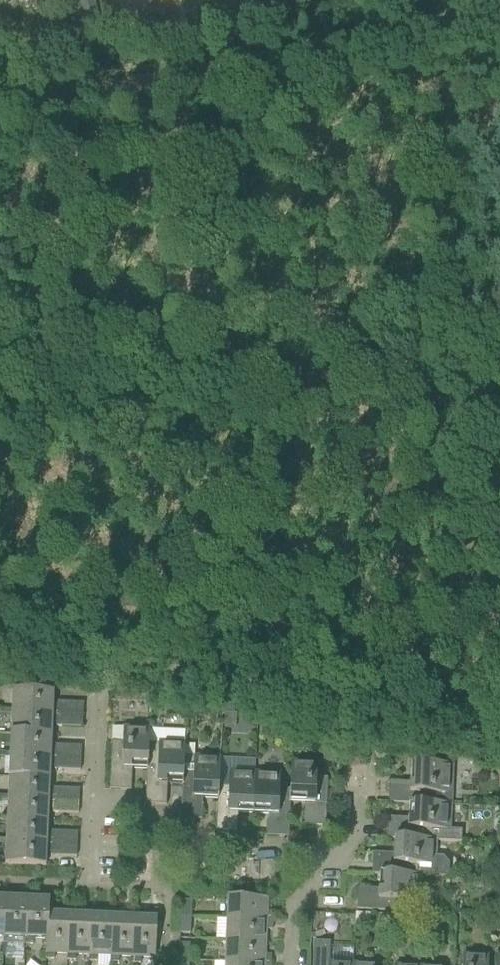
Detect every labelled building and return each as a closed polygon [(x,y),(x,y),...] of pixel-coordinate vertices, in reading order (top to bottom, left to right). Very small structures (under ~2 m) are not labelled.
[(84,23),(98,20),(94,0),(80,0),(84,23)] [(12,690),(11,713),(82,716),(83,703),(57,702),(57,705),(52,705),(53,692),(12,690)] [(82,716),(11,713),(10,734),(51,736),(52,723),(56,724),(56,727),(82,728),(82,716)] [(148,744),(149,744),(150,729),(123,727),(123,743),(112,743),(109,790),(131,791),(132,769),(147,770),(148,744)] [(183,739),(183,731),(163,730),(162,738),(183,739)] [(10,734),(9,756),(80,759),(81,747),(55,745),(55,749),(50,748),(51,736),(10,734)] [(147,770),(145,805),(166,805),(167,784),(182,785),(183,772),(185,743),(158,742),(158,744),(149,744),(148,744),(147,770)] [(9,756),(8,777),(49,779),(50,766),(54,767),(54,770),(80,771),(80,759),(9,756)] [(182,785),(180,819),(202,820),(203,799),(217,800),(218,800),(218,787),(219,787),(220,758),(194,757),(193,773),(183,772),(182,785)] [(291,761),(290,790),(289,803),(290,803),(305,804),(304,825),(325,826),(327,779),(316,778),(317,762),(291,761)] [(435,805),(435,804),(436,794),(451,795),(453,765),(411,763),(410,783),(389,782),(388,803),(409,804),(435,805)] [(218,800),(217,800),(216,834),(237,835),(238,814),(253,814),(255,773),(230,772),(229,787),(219,787),(218,787),(218,800)] [(255,773),(253,814),(268,815),(267,836),(288,837),(290,803),(289,803),(290,790),(280,790),(281,774),(255,773)] [(49,779),(8,777),(8,799),(79,802),(79,790),(53,789),(53,792),(49,792),(49,779)] [(8,799),(7,820),(47,822),(48,810),(52,810),(52,813),(78,814),(79,802),(8,799)] [(409,804),(408,819),(387,818),(386,839),(394,839),(433,841),(433,840),(434,830),(450,831),(451,805),(435,804),(435,805),(409,804)] [(7,820),(6,842),(77,845),(77,833),(51,832),(51,835),(47,835),(47,822),(7,820)] [(394,839),(394,854),(372,853),(371,874),(380,875),(380,874),(419,876),(419,875),(421,876),(448,877),(448,864),(443,857),(435,857),(436,840),(433,840),(433,841),(394,839)] [(77,845),(6,842),(5,864),(45,866),(46,853),(51,853),(50,856),(76,857),(77,845)] [(489,879),(499,880),(499,872),(499,870),(490,869),(489,879)] [(380,874),(380,875),(379,889),(358,888),(357,910),(404,912),(404,901),(420,902),(421,876),(419,875),(419,876),(380,874)] [(3,938),(3,944),(4,944),(5,944),(12,944),(12,938),(25,939),(27,899),(28,899),(28,893),(18,893),(18,899),(6,898),(4,938),(3,938)] [(25,939),(25,945),(33,945),(33,939),(46,940),(47,940),(48,914),(49,914),(50,894),(40,894),(40,900),(28,899),(27,899),(25,939)] [(226,920),(273,922),(273,912),(267,912),(268,899),(227,897),(226,920)] [(181,901),(181,918),(191,918),(191,901),(181,901)] [(46,940),(45,960),(46,960),(54,960),(54,954),(67,955),(68,955),(70,915),(71,909),(70,909),(61,908),(61,914),(49,914),(48,914),(47,940),(46,940)] [(67,955),(67,961),(68,961),(76,961),(76,955),(89,956),(91,916),(92,916),(92,910),(91,910),(82,909),(82,915),(70,915),(68,955),(67,955)] [(89,956),(89,962),(97,962),(97,956),(110,957),(111,957),(113,917),(114,911),(113,911),(104,910),(104,916),(92,916),(91,916),(89,956)] [(110,957),(110,963),(119,963),(119,957),(132,958),(133,958),(134,918),(135,918),(135,912),(134,912),(126,911),(125,917),(113,917),(111,957),(110,957)] [(132,958),(132,964),(140,964),(141,958),(155,959),(157,913),(147,912),(147,918),(135,918),(134,918),(133,958),(132,958)] [(191,918),(181,918),(180,934),(190,934),(191,918)] [(226,920),(225,941),(266,943),(266,930),(272,930),(273,922),(226,920)] [(266,943),(225,941),(224,962),(271,964),(271,955),(265,955),(266,943)] [(353,964),(329,963),(330,942),(314,942),(313,964),(353,964)] [(179,944),(179,960),(189,961),(189,945),(179,944)] [(488,956),(462,955),(462,964),(488,964),(488,956)]
